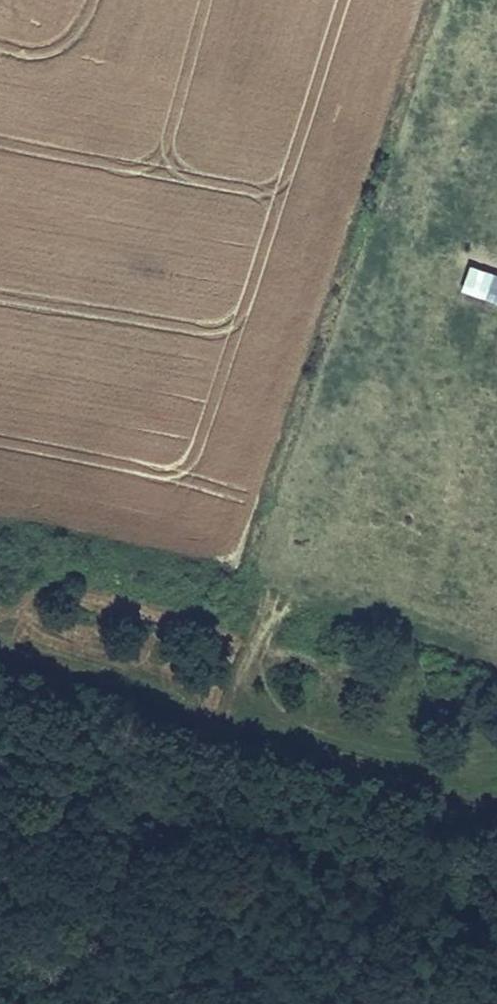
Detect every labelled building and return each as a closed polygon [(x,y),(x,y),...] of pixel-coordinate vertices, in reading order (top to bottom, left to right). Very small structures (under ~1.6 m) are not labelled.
[(496,293),(496,270),(468,260),(459,287),(495,299),(496,293)]
